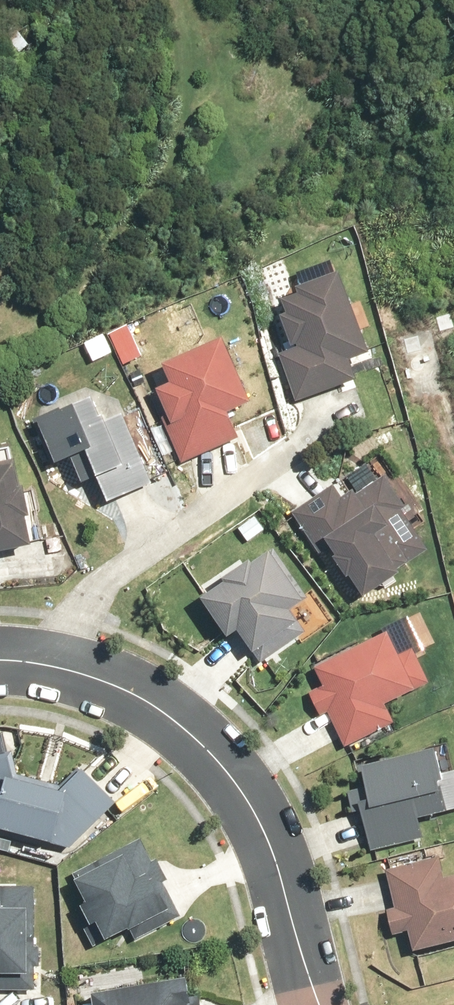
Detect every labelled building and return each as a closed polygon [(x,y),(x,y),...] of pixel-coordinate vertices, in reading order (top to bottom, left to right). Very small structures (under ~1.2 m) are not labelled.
[(298,348),(281,353),(296,402),(358,382),(351,361),(371,354),(345,271),(299,286),(301,294),(283,300),(287,313),(282,314),(292,347),(298,345),(298,348)] [(169,415),(163,417),(183,463),(241,438),(230,412),(253,402),(225,338),(164,364),(172,383),(158,389),(169,415)] [(151,483),(123,414),(107,421),(96,395),(33,420),(52,467),(71,459),(82,485),(99,478),(108,501),(151,483)] [(14,459),(0,462),(0,550),(32,543),(27,518),(30,517),(24,486),(20,487),(14,459)] [(334,485),(293,511),(319,551),(329,544),(363,597),(402,572),(400,568),(429,550),(403,509),(407,507),(386,475),(357,494),(354,490),(342,497),(334,485)] [(275,548),(202,597),(229,637),(238,631),(260,662),(307,631),(293,611),(310,599),(275,548)] [(326,685),(309,694),(321,718),(328,714),(345,747),(395,722),(387,705),(432,682),(414,648),(400,655),(388,632),(317,667),(326,685)] [(347,792),(352,814),(362,811),(371,851),(424,840),(420,819),(453,811),(453,771),(442,774),(436,748),(362,764),(367,788),(347,792)] [(16,773),(12,755),(0,758),(0,828),(69,846),(116,802),(82,766),(62,785),(16,773)] [(142,838),(72,876),(83,896),(75,900),(88,923),(96,919),(106,938),(129,925),(135,934),(181,909),(163,876),(168,874),(157,855),(153,858),(142,838)] [(386,870),(394,907),(387,909),(393,936),(409,932),(413,950),(453,941),(453,877),(445,878),(441,858),(386,870)] [(36,984),(36,961),(42,961),(42,940),(37,940),(37,883),(0,883),(0,984),(36,984)] [(92,990),(95,1004),(207,1004),(205,993),(192,996),(189,974),(92,990)]
